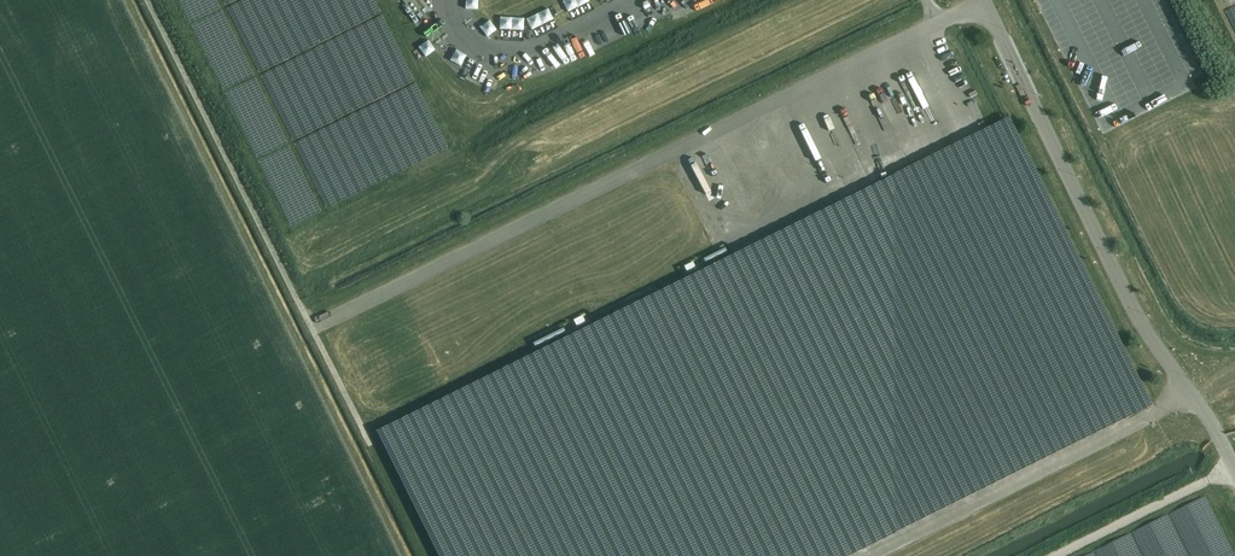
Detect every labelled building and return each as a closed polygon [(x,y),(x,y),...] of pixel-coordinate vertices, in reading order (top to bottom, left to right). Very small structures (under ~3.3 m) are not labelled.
[(542,53),(553,78),(611,52),(605,38),(623,30),(619,19),(542,53)] [(376,430),(438,555),(848,555),(1154,404),(1012,115),(376,430)] [(259,160),(291,224),(321,210),(289,145),(259,160)] [(726,247),(704,258),(706,262),(728,252),(726,247)] [(694,263),(685,267),(687,272),(696,267),(694,263)] [(582,315),(573,320),(577,327),(586,322),(582,315)] [(563,327),(532,342),(534,347),(565,332),(563,327)]
